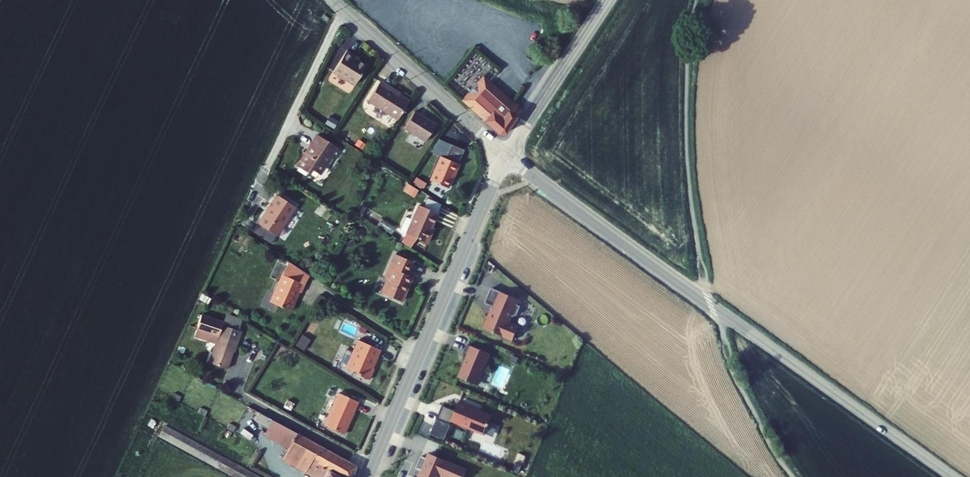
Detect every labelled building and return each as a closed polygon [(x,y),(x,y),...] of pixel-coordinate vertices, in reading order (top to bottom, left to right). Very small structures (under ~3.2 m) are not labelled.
[(347,55),(339,51),(326,74),(348,87),(360,66),(351,61),(345,58),(347,55)] [(481,80),(462,102),(500,136),(506,136),(522,111),(513,103),(511,106),(481,80)] [(382,85),(375,81),(363,102),(394,119),(404,100),(393,94),(381,87),(382,85)] [(395,92),(382,85),(381,87),(393,94),(395,92)] [(433,122),(411,110),(401,127),(423,139),(433,122)] [(339,155),(316,140),(308,151),(311,153),(306,160),(305,159),(296,171),(308,179),(310,175),(318,180),(330,161),(333,164),(339,155)] [(333,164),(330,161),(318,180),(321,182),(333,164)] [(456,169),(438,161),(427,186),(445,194),(456,169)] [(415,197),(418,190),(408,184),(404,191),(415,197)] [(294,213),(276,200),(256,229),(275,242),(294,213)] [(437,209),(423,203),(419,212),(432,218),(437,209)] [(414,210),(398,249),(408,256),(413,245),(423,249),(428,238),(424,237),(426,232),(432,218),(419,212),(414,210)] [(408,269),(390,261),(380,285),(383,286),(376,301),(397,310),(407,285),(402,283),(408,269)] [(306,281),(286,267),(277,281),(274,288),(272,287),(268,297),(270,299),(267,309),(287,317),(292,303),(294,304),(299,291),(306,281)] [(519,303),(491,291),(485,306),(493,310),(484,331),(513,343),(518,330),(508,326),(512,318),(517,320),(522,308),(518,307),(519,303)] [(348,320),(345,329),(357,333),(360,324),(348,320)] [(224,330),(202,321),(197,335),(219,344),(215,353),(214,352),(207,368),(224,375),(231,359),(233,360),(241,341),(223,333),(222,333),(224,330)] [(375,355),(351,345),(346,358),(348,359),(341,373),(351,378),(350,380),(364,386),(369,374),(367,373),(375,355)] [(490,358),(467,348),(463,356),(468,358),(458,380),(477,389),(490,358)] [(341,373),(348,359),(346,358),(341,356),(334,370),(341,373)] [(353,408),(333,399),(320,430),(340,439),(353,408)] [(491,418),(458,404),(455,413),(441,407),(428,437),(442,443),(451,423),(483,436),(491,418)] [(154,420),(149,430),(235,476),(258,476),(154,420)] [(284,427),(272,420),(263,436),(276,443),(284,427)] [(284,427),(276,443),(287,449),(296,434),(284,427)] [(282,459),(315,476),(352,476),(355,468),(351,466),(296,434),(287,449),(282,459)] [(426,457),(424,462),(419,460),(412,476),(465,476),(466,474),(426,457)]
